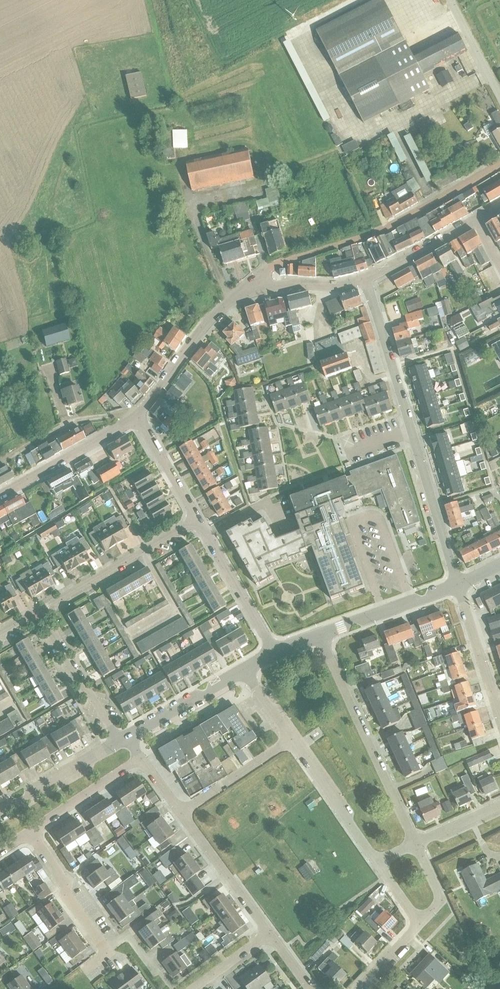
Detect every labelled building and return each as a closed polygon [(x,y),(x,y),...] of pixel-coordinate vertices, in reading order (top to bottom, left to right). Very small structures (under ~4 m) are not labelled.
[(384,0),(378,0),(317,32),(364,123),(400,105),(430,89),(423,76),(468,51),(458,34),(414,57),(406,42),(384,0)] [(438,74),(445,87),(456,81),(450,68),(438,74)] [(147,96),(142,73),(126,76),(131,100),(147,96)] [(499,150),(499,113),(499,110),(491,114),(496,124),(488,128),(492,134),(491,134),(499,150)] [(427,115),(418,119),(424,131),(433,126),(427,115)] [(402,162),(409,159),(398,130),(391,133),(402,162)] [(163,132),(164,150),(164,160),(176,159),(175,149),(182,149),(188,149),(187,131),(163,132)] [(347,151),(360,147),(358,139),(345,142),(347,151)] [(186,163),(192,191),(254,177),(248,149),(186,163)] [(393,217),(418,202),(413,193),(411,189),(410,189),(407,183),(403,174),(402,170),(403,170),(399,162),(395,164),(400,175),(399,175),(403,185),(403,186),(398,190),(400,193),(395,197),(395,198),(387,202),(393,217)] [(433,180),(439,190),(463,177),(457,167),(433,180)] [(484,191),(485,194),(481,196),(484,203),(489,200),(490,202),(499,197),(499,182),(484,191)] [(259,199),(261,209),(283,204),(279,185),(268,188),(270,197),(259,199)] [(458,200),(454,202),(455,202),(452,204),(454,208),(449,211),(455,222),(469,215),(462,203),(466,201),(465,200),(475,194),(473,189),(457,198),(458,200)] [(427,217),(418,221),(426,239),(455,222),(449,211),(454,208),(452,204),(455,202),(454,202),(453,200),(427,216),(427,217)] [(247,203),(240,204),(242,214),(249,212),(247,203)] [(417,219),(405,224),(406,227),(414,245),(426,239),(418,221),(417,219)] [(488,226),(499,247),(499,219),(488,226)] [(261,226),(270,256),(288,251),(278,221),(261,226)] [(392,233),(385,237),(390,245),(393,244),(398,253),(414,245),(406,227),(405,224),(397,229),(400,235),(402,233),(404,238),(396,242),(392,233)] [(252,230),(229,237),(236,260),(246,258),(256,255),(254,246),(257,245),(252,230)] [(475,253),(482,266),(490,262),(482,246),(483,246),(475,231),(460,239),(468,254),(476,250),(477,252),(475,253)] [(229,237),(220,240),(219,237),(216,238),(215,233),(207,235),(212,250),(219,247),(224,264),(236,260),(229,237)] [(385,236),(377,240),(386,259),(394,255),(390,245),(385,237),(385,236)] [(386,259),(377,240),(376,238),(368,243),(371,249),(370,250),(377,264),(386,259)] [(472,266),(468,259),(458,240),(450,245),(455,253),(458,252),(467,268),(472,266)] [(358,244),(352,246),(353,250),(356,262),(358,273),(368,269),(363,253),(361,254),(358,244)] [(353,250),(352,246),(343,249),(344,252),(346,251),(347,259),(342,260),(342,258),(331,260),(335,278),(353,274),(358,273),(356,262),(353,250)] [(448,246),(433,255),(437,263),(441,261),(445,268),(450,265),(455,274),(462,270),(448,246)] [(437,263),(433,255),(416,264),(423,280),(433,275),(435,280),(436,283),(445,279),(437,263)] [(288,274),(288,276),(291,276),(302,277),(306,277),(311,277),(316,278),(316,277),(316,276),(316,272),(316,265),(316,258),(310,260),(303,262),(298,263),(288,266),(288,274)] [(392,277),(398,288),(414,279),(408,268),(392,277)] [(464,274),(462,270),(455,274),(459,280),(465,276),(464,274)] [(359,290),(341,296),(341,297),(346,311),(347,314),(349,313),(356,311),(355,308),(364,305),(359,290)] [(309,293),(288,298),(291,308),(289,309),(289,312),(294,332),(295,333),(300,332),(302,329),(297,310),(312,306),(309,294),(309,293)] [(492,298),(490,295),(477,302),(479,305),(471,309),(477,318),(479,317),(482,322),(487,319),(486,317),(498,310),(499,313),(499,294),(492,298)] [(410,300),(415,309),(425,304),(420,295),(410,300)] [(346,311),(341,297),(327,304),(332,316),(346,311)] [(294,332),(289,312),(287,313),(284,299),(265,303),(271,326),(286,323),(287,327),(288,327),(289,333),(294,332)] [(441,302),(445,316),(452,314),(448,300),(441,302)] [(245,307),(252,326),(264,322),(259,305),(251,307),(250,305),(245,307)] [(361,308),(366,322),(370,320),(366,307),(361,308)] [(401,327),(393,330),(397,341),(412,337),(409,329),(416,327),(421,326),(419,320),(424,319),(421,311),(406,315),(405,315),(407,323),(400,325),(401,327)] [(488,325),(491,331),(499,326),(499,319),(488,325)] [(372,322),(360,326),(362,332),(374,328),(372,322)] [(236,357),(239,366),(262,360),(257,347),(244,352),(236,343),(246,334),(236,323),(225,333),(230,339),(228,341),(232,346),(230,348),(236,355),(237,354),(238,356),(236,357)] [(65,324),(41,331),(46,347),(70,340),(65,324)] [(360,326),(355,328),(359,339),(364,337),(362,332),(360,326)] [(470,334),(466,327),(455,332),(458,340),(470,334)] [(166,345),(176,352),(187,336),(176,328),(171,334),(160,328),(154,337),(161,342),(159,345),(157,347),(162,350),(166,345)] [(253,329),(256,340),(261,338),(258,328),(253,329)] [(353,341),(359,339),(355,328),(350,330),(353,341)] [(374,328),(362,332),(364,337),(365,337),(375,335),(374,328)] [(445,329),(438,331),(442,343),(448,341),(445,329)] [(348,343),(353,341),(350,330),(344,332),(348,343)] [(442,343),(438,331),(432,333),(436,344),(442,343)] [(340,334),(339,334),(340,337),(343,344),(348,343),(344,332),(340,334)] [(365,337),(363,338),(365,345),(367,344),(368,345),(377,343),(375,335),(365,337)] [(465,337),(456,342),(461,352),(470,347),(465,337)] [(415,338),(398,344),(402,358),(419,353),(415,338)] [(309,341),(310,358),(318,357),(317,340),(309,341)] [(368,345),(367,346),(369,351),(379,349),(377,343),(368,345)] [(201,349),(192,359),(204,370),(203,371),(211,378),(219,369),(211,362),(218,354),(209,346),(205,351),(201,349)] [(141,354),(148,359),(162,369),(168,362),(156,354),(151,350),(150,352),(145,349),(141,354)] [(380,354),(379,349),(369,351),(370,357),(380,354)] [(446,354),(450,363),(456,360),(452,351),(446,354)] [(348,354),(340,357),(322,363),(327,377),(353,368),(348,354)] [(382,360),(380,354),(370,357),(372,363),(382,360)] [(56,361),(59,375),(69,372),(65,359),(56,361)] [(384,366),(382,360),(372,363),(373,369),(384,366)] [(427,364),(410,369),(414,384),(431,379),(429,371),(427,364)] [(137,377),(143,382),(151,389),(156,382),(141,372),(140,373),(130,365),(127,368),(134,374),(137,377)] [(384,366),(373,369),(375,374),(385,371),(384,366)] [(353,372),(357,381),(363,379),(359,370),(353,372)] [(196,378),(188,371),(178,382),(186,389),(196,378)] [(303,384),(296,386),(302,404),(312,401),(306,384),(307,383),(304,373),(299,375),(300,380),(302,380),(303,384)] [(227,379),(230,387),(240,383),(237,375),(227,379)] [(291,388),(284,390),(291,408),(302,404),(296,386),(292,377),(287,379),(289,384),(290,384),(291,388)] [(135,381),(133,384),(142,393),(144,396),(151,389),(143,382),(141,381),(138,378),(135,381)] [(431,379),(414,384),(419,399),(435,394),(431,379)] [(114,390),(109,394),(114,400),(119,404),(126,397),(132,403),(142,393),(133,384),(130,381),(117,393),(114,390)] [(291,408),(284,390),(281,382),(276,383),(277,387),(277,389),(279,388),(280,392),(271,395),(277,413),(291,408)] [(384,392),(378,395),(384,413),(394,409),(388,392),(389,392),(385,382),(380,384),(382,389),(383,389),(384,392)] [(66,398),(68,406),(82,402),(77,386),(69,389),(67,383),(59,385),(63,399),(66,398)] [(359,393),(351,396),(358,414),(367,410),(364,399),(361,393),(363,392),(360,383),(354,385),(356,390),(357,389),(359,393)] [(373,396),(364,399),(367,410),(370,418),(384,413),(378,395),(377,395),(374,386),(368,388),(370,393),(371,392),(373,396)] [(347,397),(340,400),(346,418),(358,414),(351,396),(348,387),(342,389),(344,394),(345,393),(347,397)] [(236,405),(236,406),(255,402),(253,388),(234,391),(236,401),(232,402),(232,401),(226,402),(227,407),(236,405)] [(335,401),(328,404),(335,422),(346,418),(340,400),(339,400),(336,391),(331,393),(332,398),(334,398),(335,401)] [(161,398),(151,411),(151,412),(152,412),(152,413),(162,423),(173,433),(180,424),(172,418),(177,412),(172,408),(178,402),(169,393),(163,400),(161,398)] [(435,394),(419,399),(423,414),(440,409),(436,394),(435,394)] [(335,422),(328,404),(325,395),(319,397),(321,402),(322,401),(324,405),(315,409),(321,427),(335,422)] [(229,419),(239,418),(257,414),(255,402),(236,406),(238,414),(234,414),(234,413),(228,414),(229,419)] [(440,409),(423,414),(428,428),(444,423),(440,409)] [(257,414),(239,418),(240,425),(236,426),(236,425),(231,426),(232,431),(242,429),(241,428),(259,425),(257,414)] [(474,420),(467,422),(469,432),(476,431),(474,420)] [(479,424),(480,430),(489,426),(487,421),(479,424)] [(90,424),(83,428),(87,435),(94,431),(90,424)] [(252,445),(271,442),(268,427),(249,431),(251,440),(247,441),(247,440),(242,441),(242,446),(252,445)] [(57,441),(54,442),(59,453),(85,438),(80,428),(63,437),(61,435),(55,438),(57,441)] [(211,438),(220,435),(218,428),(209,431),(211,438)] [(447,433),(430,438),(435,453),(452,448),(447,433)] [(108,448),(115,461),(133,450),(125,437),(108,448)] [(181,448),(187,459),(199,452),(193,441),(181,448)] [(210,446),(206,441),(201,444),(204,449),(210,446)] [(45,460),(59,453),(54,442),(46,447),(47,448),(41,452),(40,452),(45,460)] [(245,458),(254,457),(273,454),(271,442),(252,445),(253,452),(249,453),(249,452),(244,453),(245,458)] [(37,465),(45,460),(40,452),(41,452),(38,448),(30,452),(30,453),(25,456),(30,466),(36,463),(37,465)] [(452,448),(435,453),(439,467),(456,462),(452,448)] [(207,455),(209,460),(215,456),(213,451),(207,455)] [(199,452),(187,459),(193,469),(205,462),(209,460),(207,455),(202,457),(199,452)] [(247,471),(256,469),(275,466),(273,454),(254,457),(255,464),(251,465),(251,464),(246,465),(247,471)] [(354,494),(356,499),(382,490),(391,513),(415,504),(397,455),(357,470),(360,477),(357,479),(357,480),(353,482),(353,480),(352,480),(352,478),(349,478),(355,494),(354,494)] [(215,456),(209,460),(213,466),(219,462),(215,456)] [(87,470),(90,475),(95,471),(88,458),(75,465),(79,474),(87,470)] [(492,468),(499,467),(499,458),(492,459),(492,468)] [(122,459),(117,461),(121,470),(126,468),(122,459)] [(95,471),(103,484),(120,474),(113,462),(95,471)] [(193,469),(199,480),(211,473),(205,462),(193,469)] [(456,462),(439,467),(444,482),(460,477),(456,462)] [(249,483),(258,481),(277,478),(275,466),(256,469),(257,477),(253,478),(253,476),(248,477),(249,483)] [(14,478),(9,469),(7,470),(6,467),(0,471),(0,485),(14,478)] [(216,471),(219,477),(225,473),(222,467),(216,471)] [(55,496),(73,487),(81,502),(89,498),(77,476),(74,478),(69,469),(47,481),(55,496)] [(360,477),(357,470),(350,472),(351,476),(349,477),(349,478),(352,478),(352,480),(353,480),(353,482),(357,480),(357,479),(360,477)] [(131,480),(137,490),(153,481),(147,471),(131,480)] [(211,473),(199,480),(205,491),(218,484),(211,473)] [(349,478),(349,477),(347,478),(347,477),(291,498),(297,516),(305,514),(308,523),(337,512),(334,503),(343,499),(345,504),(356,499),(354,494),(355,494),(349,478)] [(460,477),(444,482),(448,497),(465,492),(460,477)] [(277,478),(258,481),(259,488),(255,489),(255,488),(250,489),(251,495),(261,493),(261,491),(279,488),(277,478)] [(137,490),(143,501),(159,491),(153,481),(137,490)] [(225,485),(228,490),(234,487),(230,482),(225,485)] [(207,495),(214,506),(226,499),(220,488),(207,495)] [(143,501),(149,511),(165,502),(159,491),(143,501)] [(124,503),(129,500),(134,497),(132,493),(127,496),(121,499),(124,503)] [(492,494),(483,498),(485,504),(495,500),(492,494)] [(20,496),(2,505),(12,525),(13,524),(14,526),(29,517),(34,526),(41,522),(30,502),(25,505),(20,496)] [(234,501),(237,507),(243,504),(240,498),(234,501)] [(226,499),(214,506),(220,517),(232,510),(226,499)] [(92,500),(81,504),(84,513),(95,509),(92,500)] [(165,502),(149,511),(155,522),(171,512),(165,502)] [(449,518),(471,511),(469,506),(459,509),(457,502),(445,506),(449,518)] [(55,518),(67,511),(63,504),(51,511),(55,518)] [(420,523),(415,504),(391,513),(397,531),(403,529),(404,531),(416,527),(415,525),(420,523)] [(0,506),(0,525),(6,522),(8,527),(12,525),(2,505),(0,506)] [(497,527),(491,515),(490,515),(486,508),(480,511),(486,522),(488,521),(492,529),(497,527)] [(471,511),(449,518),(452,529),(464,526),(462,519),(472,517),(471,512),(471,511)] [(337,512),(308,523),(313,535),(305,538),(309,549),(313,548),(332,599),(365,587),(337,512)] [(74,513),(58,519),(61,526),(76,519),(74,513)] [(491,515),(497,527),(499,525),(494,513),(491,515)] [(244,525),(227,534),(234,546),(237,544),(240,549),(237,551),(244,564),(247,562),(250,567),(247,568),(254,581),(257,579),(261,585),(274,578),(268,568),(284,562),(283,559),(288,557),(289,560),(303,555),(302,552),(309,549),(305,538),(313,535),(308,523),(305,514),(297,516),(296,517),(300,528),(275,537),(275,536),(272,538),(269,533),(272,532),(265,519),(255,525),(252,521),(244,525)] [(114,516),(103,522),(103,523),(107,530),(116,545),(127,539),(122,531),(127,528),(120,516),(115,519),(114,516)] [(93,531),(88,535),(95,547),(100,544),(105,551),(116,545),(107,530),(103,523),(92,529),(93,531)] [(56,529),(53,524),(38,533),(41,538),(56,529)] [(499,533),(493,536),(491,532),(483,536),(485,540),(486,539),(492,551),(499,547),(499,534),(499,533)] [(462,537),(465,543),(474,538),(471,533),(462,537)] [(65,544),(69,552),(70,551),(78,567),(89,560),(85,552),(90,550),(83,537),(78,540),(77,537),(65,544)] [(486,539),(485,540),(473,545),(479,557),(492,551),(486,539)] [(179,551),(185,562),(197,555),(191,544),(179,551)] [(479,557),(473,545),(460,552),(466,563),(479,557)] [(70,551),(69,552),(59,558),(56,553),(51,556),(58,568),(63,565),(67,573),(78,567),(70,551)] [(185,562),(191,572),(203,565),(197,555),(185,562)] [(45,570),(34,577),(43,592),(54,585),(49,578),(54,575),(47,563),(42,566),(45,570)] [(161,575),(165,573),(159,563),(155,565),(161,575)] [(191,572),(196,582),(208,575),(203,565),(191,572)] [(147,567),(137,573),(144,585),(154,579),(147,567)] [(137,573),(127,579),(134,591),(144,585),(137,573)] [(165,573),(161,575),(167,585),(171,583),(165,573)] [(196,582),(202,592),(214,585),(208,575),(196,582)] [(43,592),(34,577),(23,583),(20,578),(15,581),(22,593),(27,590),(31,598),(43,592)] [(127,579),(117,585),(124,597),(134,591),(127,579)] [(171,583),(167,585),(173,596),(177,593),(171,583)] [(5,614),(16,607),(12,599),(17,596),(10,584),(4,587),(7,592),(0,596),(0,605),(5,614)] [(124,597),(117,585),(106,591),(113,603),(124,597)] [(202,592),(208,602),(220,596),(214,585),(202,592)] [(491,609),(489,610),(492,615),(495,613),(493,609),(499,605),(499,586),(483,594),(491,609)] [(177,593),(173,596),(179,606),(183,604),(177,593)] [(105,607),(110,605),(104,594),(93,601),(98,610),(105,607)] [(220,596),(208,602),(214,613),(226,606),(220,596)] [(156,606),(158,610),(169,604),(166,600),(156,606)] [(183,604),(179,606),(185,616),(189,614),(183,604)] [(111,617),(115,614),(110,605),(105,607),(111,617)] [(148,616),(158,610),(156,606),(145,612),(148,616)] [(68,615),(74,626),(86,619),(80,608),(68,615)] [(216,616),(219,622),(231,615),(228,609),(216,616)] [(135,618),(138,622),(148,616),(145,612),(135,618)] [(442,612),(430,617),(435,631),(441,628),(445,640),(451,638),(442,612)] [(117,628),(122,625),(115,614),(111,617),(117,628)] [(189,614),(185,616),(190,626),(195,624),(189,614)] [(488,619),(495,643),(499,641),(499,615),(488,619)] [(184,630),(189,627),(183,617),(178,620),(184,630)] [(430,617),(418,621),(423,635),(426,642),(437,637),(435,631),(430,617)] [(128,628),(138,622),(135,618),(125,624),(128,628)] [(74,626),(79,636),(92,628),(86,619),(74,626)] [(179,633),(184,630),(178,620),(173,623),(179,633)] [(199,627),(208,642),(209,644),(215,641),(208,630),(211,628),(208,622),(199,627)] [(174,636),(179,633),(173,623),(168,626),(174,636)] [(410,624),(397,629),(402,642),(408,639),(411,645),(414,644),(416,648),(422,646),(419,636),(418,634),(414,635),(410,624)] [(123,638),(127,635),(122,625),(117,628),(123,638)] [(169,639),(174,636),(168,626),(163,629),(169,639)] [(79,636),(85,646),(98,639),(92,628),(79,636)] [(169,639),(163,629),(158,632),(163,642),(169,639)] [(239,629),(228,636),(235,650),(247,643),(239,629)] [(402,642),(397,629),(385,633),(389,644),(385,646),(391,664),(399,661),(393,645),(402,642)] [(158,645),(163,642),(158,632),(153,635),(158,645)] [(123,638),(129,648),(133,645),(127,635),(123,638)] [(153,648),(158,645),(153,635),(147,638),(153,648)] [(235,650),(228,636),(215,643),(223,657),(235,650)] [(363,641),(365,648),(358,651),(361,660),(362,659),(362,660),(374,656),(372,651),(381,648),(377,636),(363,641)] [(153,648),(147,638),(142,641),(148,651),(153,648)] [(15,646),(21,656),(33,649),(27,639),(15,646)] [(85,646),(91,656),(104,649),(98,639),(85,646)] [(148,651),(142,641),(137,644),(143,654),(148,651)] [(217,658),(209,644),(208,642),(196,649),(206,665),(217,658)] [(133,645),(129,648),(135,659),(139,656),(133,645)] [(442,665),(444,671),(463,665),(463,663),(465,663),(463,659),(461,659),(460,653),(456,654),(455,648),(443,652),(444,655),(433,658),(436,667),(442,665)] [(21,656),(27,666),(39,659),(33,649),(21,656)] [(91,656),(97,666),(109,659),(104,649),(91,656)] [(196,649),(185,655),(194,671),(206,665),(196,649)] [(185,655),(174,662),(183,678),(194,671),(185,655)] [(27,666),(33,676),(45,669),(39,659),(27,666)] [(109,659),(97,666),(103,677),(116,670),(109,659)] [(183,678),(174,662),(162,669),(172,684),(183,678)] [(366,674),(368,679),(378,675),(376,670),(372,672),(369,664),(356,668),(360,677),(366,674)] [(447,680),(436,683),(438,689),(438,690),(449,686),(456,683),(455,681),(467,677),(463,665),(444,671),(447,680)] [(33,676),(39,687),(51,679),(45,669),(33,676)] [(381,674),(383,680),(395,676),(393,670),(381,674)] [(161,672),(149,678),(159,694),(170,688),(161,672)] [(406,688),(411,686),(407,674),(401,676),(406,688)] [(127,677),(121,680),(126,690),(127,691),(127,692),(136,707),(147,701),(138,685),(130,690),(129,688),(132,686),(127,677)] [(8,678),(3,680),(9,690),(13,688),(8,678)] [(149,678),(138,685),(147,701),(159,694),(149,678)] [(39,687),(45,697),(57,689),(51,679),(39,687)] [(456,687),(460,699),(473,695),(469,682),(456,687)] [(366,691),(372,704),(387,697),(381,684),(366,691)] [(411,686),(406,688),(411,701),(417,699),(411,686)] [(449,686),(438,690),(438,689),(437,690),(439,696),(451,692),(449,686)] [(13,688),(9,690),(15,701),(19,698),(13,688)] [(57,689),(45,697),(51,707),(63,700),(57,689)] [(136,707),(127,692),(116,698),(125,714),(136,707)] [(8,697),(6,693),(0,696),(0,702),(8,697)] [(450,711),(452,717),(465,713),(464,711),(477,707),(473,695),(460,699),(462,704),(455,706),(456,709),(450,711)] [(372,704),(378,717),(393,710),(387,697),(372,704)] [(19,698),(15,701),(21,711),(25,708),(19,698)] [(417,699),(411,701),(415,711),(409,713),(416,730),(423,728),(427,738),(432,736),(417,699)] [(442,704),(432,705),(434,717),(444,716),(442,704)] [(233,707),(216,717),(227,733),(222,735),(228,744),(235,754),(256,739),(233,707)] [(25,708),(21,711),(27,721),(31,719),(25,708)] [(7,716),(8,718),(13,726),(16,725),(17,726),(20,725),(19,723),(22,721),(16,710),(7,716)] [(393,710),(378,717),(384,730),(399,723),(393,710)] [(467,723),(469,728),(482,724),(478,712),(466,716),(465,713),(452,717),(454,723),(460,721),(461,725),(467,723)] [(76,717),(83,730),(86,728),(79,716),(76,717)] [(199,727),(212,749),(213,748),(210,742),(222,735),(227,733),(216,717),(199,727)] [(3,721),(9,731),(14,728),(13,726),(8,718),(3,721)] [(42,718),(36,721),(41,728),(46,725),(42,718)] [(71,724),(60,730),(70,746),(80,740),(79,738),(84,736),(74,720),(70,723),(71,724)] [(4,734),(9,731),(3,721),(0,723),(0,728),(4,734)] [(40,730),(35,721),(30,724),(35,733),(40,730)] [(482,724),(469,728),(475,747),(486,744),(483,737),(486,736),(482,724)] [(21,727),(14,732),(19,738),(25,733),(21,727)] [(199,727),(175,740),(204,790),(227,776),(212,749),(212,750),(199,727)] [(49,734),(44,737),(54,753),(58,750),(59,752),(70,746),(60,730),(50,736),(49,734)] [(389,740),(395,753),(409,746),(403,733),(389,740)] [(427,738),(432,751),(437,749),(432,736),(427,738)] [(40,742),(30,747),(40,763),(50,757),(49,756),(54,753),(44,737),(40,740),(40,742)] [(190,776),(193,781),(196,787),(200,792),(204,790),(175,740),(158,751),(171,773),(174,771),(180,781),(190,776)] [(454,745),(456,751),(468,747),(466,741),(454,745)] [(228,744),(222,748),(230,758),(235,754),(228,744)] [(395,753),(401,766),(415,759),(409,746),(395,753)] [(19,752),(14,755),(24,770),(28,768),(29,769),(40,763),(30,747),(20,753),(19,752)] [(437,749),(432,751),(436,760),(432,762),(437,774),(448,769),(443,757),(441,758),(437,749)] [(477,756),(467,761),(470,768),(493,758),(490,751),(477,756)] [(10,759),(0,765),(9,780),(20,775),(19,773),(24,770),(14,755),(9,757),(10,759)] [(415,759),(401,766),(406,778),(421,771),(415,759)] [(9,780),(0,765),(0,786),(9,780)] [(461,792),(454,795),(460,807),(473,801),(471,796),(476,793),(470,780),(468,775),(462,778),(464,783),(465,784),(459,787),(461,792)] [(180,781),(183,787),(193,781),(190,776),(180,781)] [(486,794),(486,795),(498,790),(493,777),(485,781),(483,776),(478,778),(482,787),(480,788),(483,795),(486,794)] [(136,780),(126,786),(135,801),(145,794),(136,780)] [(196,787),(193,781),(183,787),(187,792),(196,787)] [(135,801),(126,786),(115,793),(125,808),(135,801)] [(200,792),(196,787),(187,792),(190,798),(200,792)] [(151,791),(152,801),(159,800),(158,790),(151,791)] [(307,801),(313,808),(319,803),(313,796),(307,801)] [(438,811),(442,809),(439,802),(435,804),(432,798),(418,804),(427,822),(440,816),(438,811)] [(106,800),(96,807),(105,821),(115,814),(106,800)] [(147,819),(152,816),(159,811),(156,806),(144,814),(147,819)] [(105,821),(96,807),(85,814),(95,828),(105,821)] [(121,813),(129,824),(132,829),(140,824),(137,819),(134,821),(126,809),(121,813)] [(124,828),(129,824),(121,813),(116,816),(124,828)] [(144,830),(147,828),(153,837),(167,826),(161,817),(155,821),(152,816),(147,819),(140,824),(144,830)] [(76,820),(65,827),(75,841),(85,834),(76,820)] [(167,826),(153,837),(160,845),(157,847),(161,852),(172,844),(168,839),(174,835),(167,826)] [(75,841),(65,827),(55,834),(64,848),(75,841)] [(99,844),(104,841),(96,829),(91,833),(99,844)] [(99,844),(91,833),(86,836),(94,848),(99,844)] [(127,835),(120,837),(123,848),(130,846),(127,835)] [(168,867),(175,876),(193,862),(187,853),(182,857),(174,847),(159,859),(166,869),(168,867)] [(61,853),(69,864),(74,861),(66,849),(61,853)] [(27,857),(16,864),(24,877),(28,883),(33,879),(29,873),(35,870),(36,872),(42,868),(35,858),(30,861),(27,857)] [(309,878),(318,871),(309,860),(300,868),(309,878)] [(193,862),(175,876),(182,885),(184,883),(193,896),(204,888),(195,875),(200,871),(193,862)] [(16,864),(5,871),(13,884),(24,877),(16,864)] [(476,901),(499,890),(499,875),(487,881),(479,865),(462,873),(476,901)] [(86,879),(94,889),(104,881),(108,886),(119,878),(112,868),(106,872),(102,867),(86,879)] [(163,881),(168,878),(162,868),(156,871),(163,881)] [(141,880),(147,886),(151,882),(139,869),(126,880),(132,888),(141,880)] [(5,871),(0,875),(0,887),(3,891),(13,884),(5,871)] [(109,904),(106,906),(113,915),(132,900),(132,901),(135,898),(129,890),(123,882),(109,893),(114,900),(109,904)] [(34,890),(37,895),(48,888),(44,883),(34,890)] [(51,893),(48,888),(37,895),(40,900),(51,893)] [(211,907),(216,914),(229,905),(222,894),(217,898),(213,893),(202,901),(208,910),(211,907)] [(363,914),(374,903),(369,898),(358,909),(363,914)] [(138,909),(135,905),(132,901),(113,915),(119,923),(127,917),(130,922),(150,908),(146,903),(138,909)] [(41,903),(28,912),(31,917),(38,926),(43,922),(58,911),(51,902),(44,908),(41,903)] [(6,907),(13,917),(18,914),(11,903),(6,907)] [(193,924),(201,919),(191,905),(184,910),(193,924)] [(224,924),(237,915),(229,905),(216,914),(221,921),(218,923),(221,927),(224,924)] [(13,917),(6,907),(3,909),(10,919),(13,917)] [(170,912),(174,919),(182,914),(178,907),(170,912)] [(154,913),(158,919),(162,915),(158,910),(154,913)] [(43,922),(38,926),(44,935),(48,940),(61,930),(57,925),(64,920),(58,911),(43,922)] [(384,911),(379,916),(375,912),(370,917),(368,916),(364,920),(374,930),(378,926),(386,932),(395,922),(384,911)] [(138,932),(144,941),(159,930),(156,926),(161,923),(158,919),(154,913),(142,922),(146,926),(138,932)] [(220,927),(217,929),(219,931),(221,932),(222,933),(223,933),(225,935),(226,934),(232,942),(243,934),(248,930),(237,915),(224,924),(221,927),(220,927)] [(11,923),(5,926),(10,934),(16,930),(11,923)] [(320,923),(312,929),(314,932),(322,927),(320,923)] [(159,930),(144,941),(151,950),(159,944),(162,949),(174,940),(167,931),(169,929),(166,925),(159,930)] [(53,938),(49,941),(53,946),(56,944),(58,947),(61,945),(65,951),(79,940),(73,931),(68,935),(64,930),(53,938)] [(32,932),(23,938),(33,951),(41,945),(32,932)] [(195,936),(200,942),(205,938),(200,932),(195,936)] [(350,938),(367,953),(376,943),(365,932),(360,938),(355,932),(350,938)] [(340,942),(349,950),(354,945),(344,937),(340,942)] [(173,946),(178,953),(189,944),(184,938),(173,946)] [(66,951),(60,955),(66,963),(69,961),(73,966),(84,958),(81,953),(86,949),(79,940),(65,951),(66,951)] [(311,957),(315,962),(330,946),(326,941),(311,957)] [(211,944),(204,949),(211,957),(217,952),(211,944)] [(175,953),(162,962),(173,978),(186,968),(191,964),(184,954),(179,958),(175,953)] [(413,974),(427,988),(435,980),(438,984),(449,972),(431,955),(413,974)] [(318,968),(325,975),(336,986),(346,975),(328,958),(318,968)] [(46,965),(40,969),(49,984),(56,980),(46,965)] [(270,981),(259,966),(248,974),(247,974),(239,979),(246,988),(259,988),(263,986),(265,988),(271,988),(274,987),(270,981)] [(114,988),(137,988),(137,987),(143,983),(132,967),(110,984),(114,988)] [(10,988),(35,988),(33,987),(30,988),(21,975),(7,985),(10,988)]
